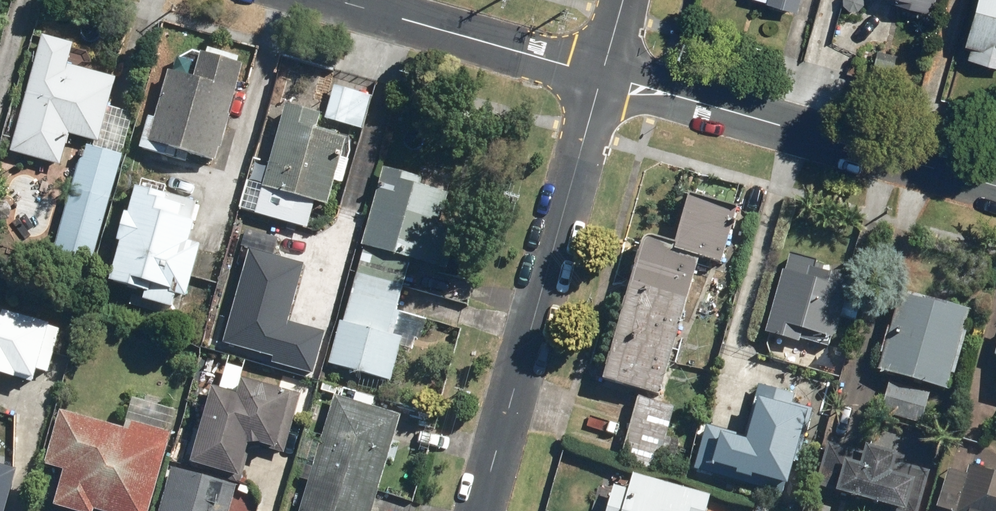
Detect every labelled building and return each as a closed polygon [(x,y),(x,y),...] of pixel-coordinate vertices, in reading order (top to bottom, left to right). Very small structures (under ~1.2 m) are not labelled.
[(800,10),(803,0),(764,0),(800,10)] [(934,11),(937,0),(895,0),(934,11)] [(981,5),(964,56),(995,65),(995,0),(982,0),(981,5)] [(77,44),(45,35),(12,151),(62,164),(70,134),(101,142),(119,78),(71,64),(77,44)] [(219,161),(247,65),(241,63),(243,58),(210,48),(209,51),(205,50),(204,54),(178,46),(157,118),(148,115),(139,147),(169,155),(171,147),(219,161)] [(323,115),(273,100),(241,209),(309,229),(317,202),(330,205),(349,138),(319,129),(323,115)] [(96,262),(124,156),(85,146),(56,251),(96,262)] [(426,178),(386,167),(363,246),(366,247),(344,320),(342,320),(329,363),(393,381),(405,338),(393,334),(414,262),(450,272),(467,211),(450,206),(453,194),(424,185),(426,178)] [(170,186),(143,179),(141,188),(139,187),(132,214),(128,213),(127,216),(126,216),(120,239),(121,239),(121,242),(124,242),(113,283),(148,291),(147,293),(148,293),(146,302),(176,309),(179,296),(192,299),(205,245),(194,242),(199,223),(196,223),(201,202),(168,194),(170,186)] [(644,234),(602,378),(659,394),(698,258),(720,264),(736,207),(689,193),(675,243),(644,234)] [(307,266),(251,250),(224,343),(276,358),(275,362),(314,373),(327,331),(291,321),(307,266)] [(786,252),(764,332),(797,342),(801,329),(833,339),(850,280),(814,270),(816,261),(786,252)] [(900,291),(878,371),(946,390),(968,310),(900,291)] [(2,374),(35,384),(36,380),(38,381),(41,370),(49,373),(62,330),(54,328),(55,326),(7,312),(1,332),(0,331),(0,382),(2,374)] [(243,477),(253,441),(278,449),(296,393),(244,377),(239,393),(213,386),(192,463),(243,477)] [(888,382),(880,410),(920,422),(928,393),(888,382)] [(769,479),(788,485),(810,409),(791,403),(794,394),(758,384),(744,434),(706,423),(692,472),(765,493),(769,479)] [(637,395),(620,460),(656,470),(673,405),(637,395)] [(337,396),(302,510),(375,510),(404,416),(337,396)] [(180,411),(134,399),(126,428),(61,410),(46,466),(64,471),(54,504),(78,510),(97,510),(101,510),(152,510),(180,411)] [(915,478),(894,473),(900,453),(865,443),(863,451),(827,442),(815,485),(907,510),(915,478)] [(935,505),(954,510),(995,510),(995,472),(970,463),(967,474),(947,467),(935,505)] [(19,470),(0,465),(0,510),(8,510),(19,470)] [(173,467),(162,510),(234,510),(241,485),(173,467)] [(710,493),(631,473),(627,488),(613,484),(606,510),(706,510),(710,493)]
